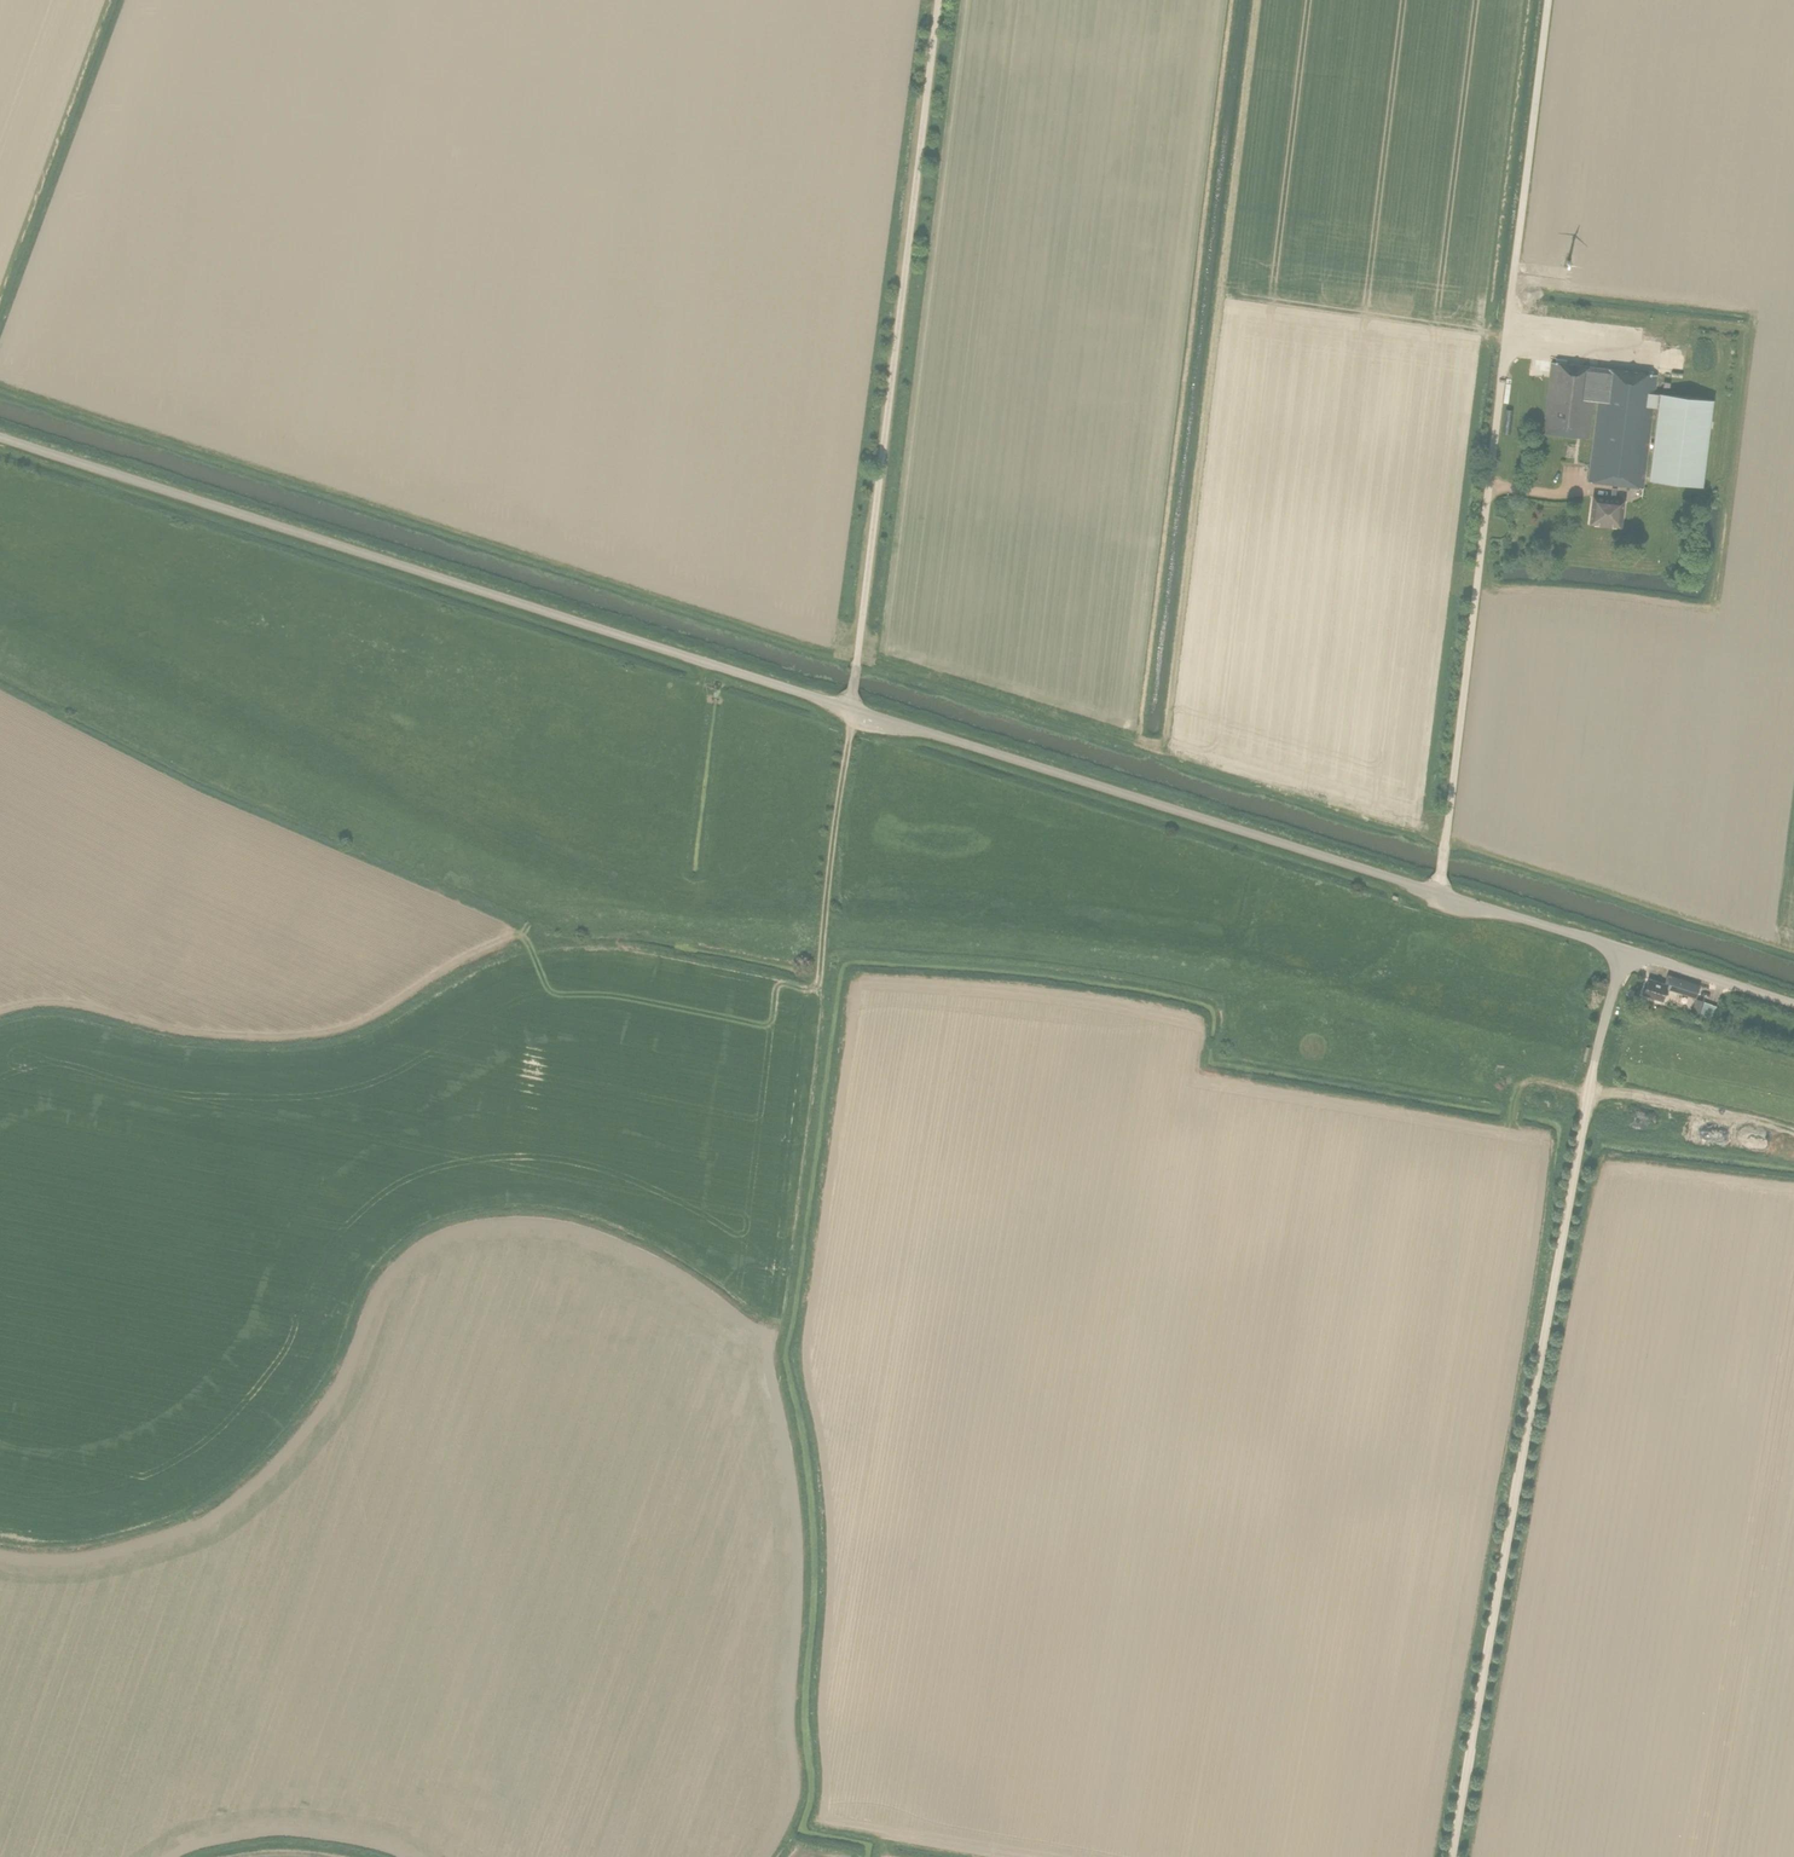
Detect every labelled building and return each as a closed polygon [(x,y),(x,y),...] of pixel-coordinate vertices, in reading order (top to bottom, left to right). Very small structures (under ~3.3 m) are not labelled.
[(1552,362),(1544,434),(1589,439),(1594,399),(1598,399),(1588,481),(1643,487),(1652,406),(1661,407),(1652,480),(1701,486),(1712,399),(1654,392),(1656,373),(1552,362)] [(1617,489),(1611,488),(1609,499),(1592,496),(1589,522),(1621,526),(1624,501),(1615,499),(1617,489)] [(1700,985),(1667,974),(1665,983),(1649,978),(1644,994),(1663,1000),(1667,988),(1696,998),(1700,985)] [(1703,1001),(1696,998),(1691,1012),(1698,1014),(1703,1001)]
